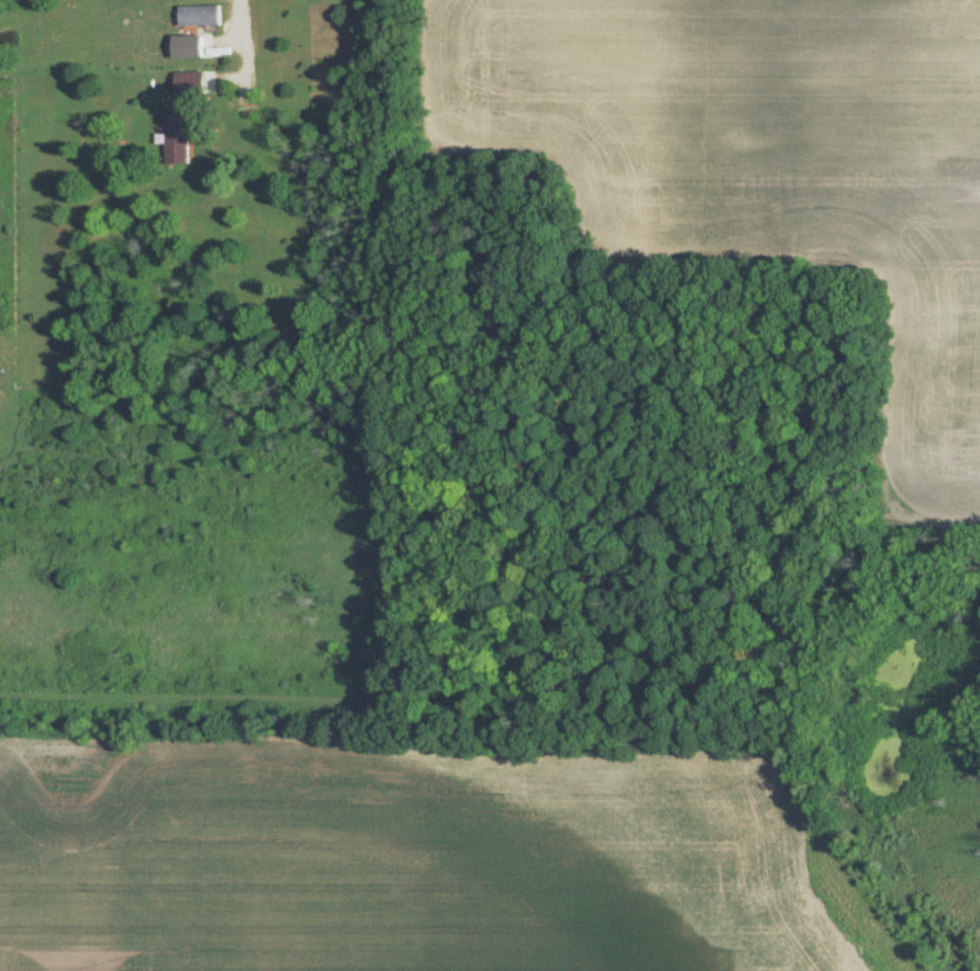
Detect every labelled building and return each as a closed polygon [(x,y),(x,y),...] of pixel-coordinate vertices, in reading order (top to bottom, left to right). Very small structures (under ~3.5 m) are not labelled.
[(222,6),(181,6),(181,27),(222,27),(222,6)] [(194,37),(177,37),(177,57),(194,57),(194,37)] [(190,165),(190,115),(166,115),(166,165),(190,165)]
